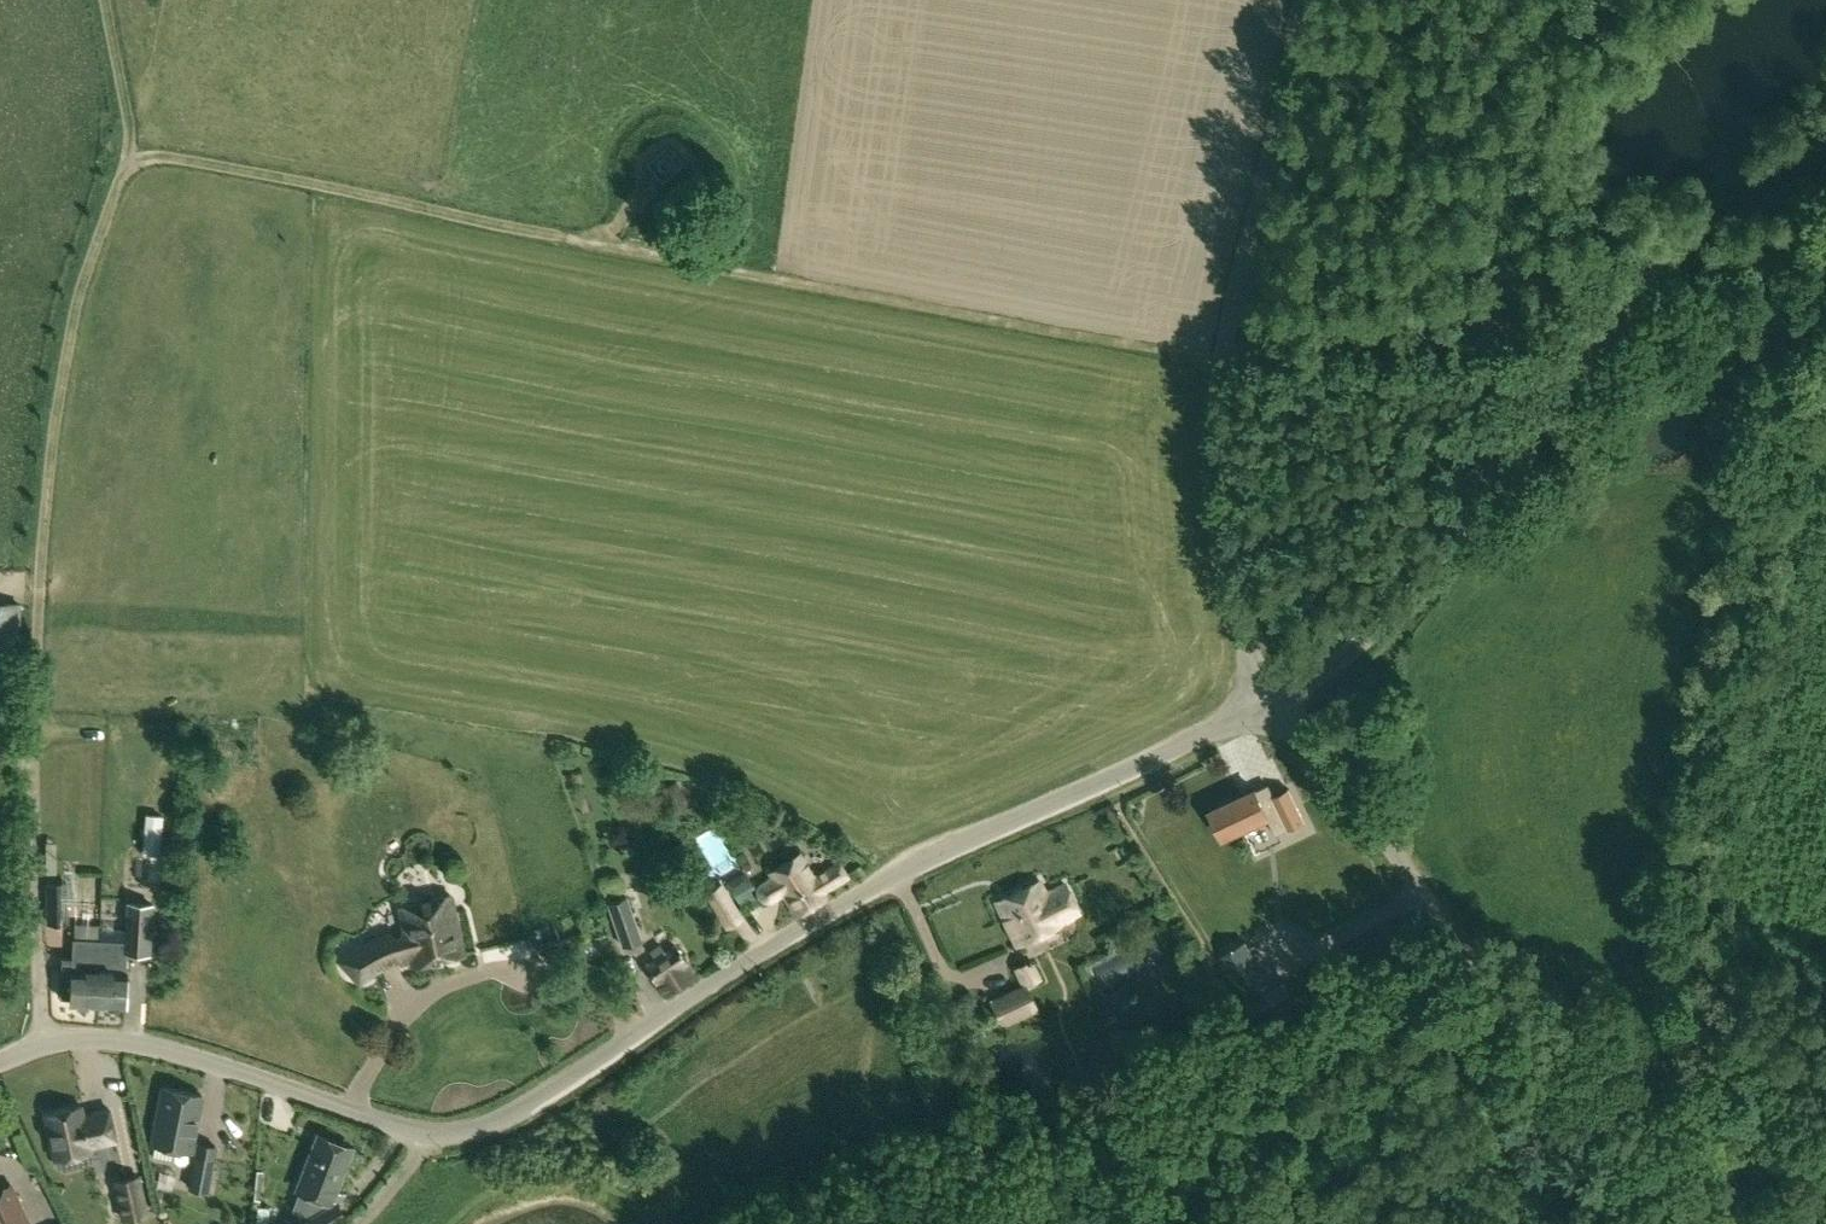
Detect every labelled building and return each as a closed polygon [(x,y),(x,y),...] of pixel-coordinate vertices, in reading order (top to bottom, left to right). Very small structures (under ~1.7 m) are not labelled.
[(687,166),(671,145),(647,165),(664,185),(687,166)] [(0,603),(0,694),(15,694),(19,604),(0,603)] [(150,821),(172,820),(170,778),(148,779),(150,821)] [(1226,838),(1245,828),(1247,833),(1263,825),(1261,821),(1270,816),(1279,835),(1307,821),(1291,789),(1275,797),(1270,786),(1259,791),(1258,790),(1213,812),(1226,838)] [(176,852),(175,838),(153,839),(154,853),(176,852)] [(784,894),(797,914),(828,895),(825,890),(850,875),(841,860),(815,876),(801,853),(770,872),(772,879),(761,886),(760,893),(764,900),(769,902),(784,894)] [(104,938),(101,1003),(129,1004),(130,954),(130,952),(152,953),(157,875),(158,859),(130,858),(126,926),(105,925),(104,938)] [(68,882),(48,881),(47,920),(66,920),(68,882)] [(706,892),(728,926),(743,917),(722,882),(706,892)] [(1041,882),(996,900),(1017,946),(1057,929),(1056,927),(1082,916),(1067,882),(1045,890),(1041,882)] [(368,976),(371,974),(376,971),(386,965),(398,960),(412,956),(414,965),(466,954),(453,895),(401,906),(408,935),(393,939),(391,932),(379,937),(358,948),(354,951),(352,953),(351,955),(350,957),(349,959),(349,962),(349,965),(350,967),(351,969),(352,971),(354,973),(356,975),(358,976),(361,976),(363,977),(366,976),(368,976)] [(630,897),(608,904),(621,947),(644,942),(630,897)] [(564,919),(528,931),(535,950),(583,933),(575,916),(564,919)] [(101,1003),(104,938),(76,937),(75,969),(59,968),(58,994),(61,998),(74,999),(74,1002),(101,1003)] [(1243,994),(1269,980),(1247,942),(1222,956),(1243,994)] [(667,995),(697,975),(677,945),(666,952),(661,944),(652,951),(657,958),(647,965),(667,995)] [(991,998),(1005,1028),(1039,1013),(1029,987),(1043,979),(1036,960),(1015,968),(1022,985),(991,998)] [(205,1093),(166,1085),(155,1142),(194,1150),(205,1093)] [(95,1144),(121,1138),(115,1107),(89,1113),(87,1104),(51,1113),(59,1157),(61,1166),(66,1169),(93,1163),(96,1158),(94,1149),(96,1148),(95,1144)] [(354,1147),(321,1134),(299,1187),(302,1188),(294,1208),(311,1215),(317,1223),(332,1223),(346,1215),(334,1196),(354,1147)] [(210,1189),(216,1159),(218,1145),(201,1141),(192,1186),(210,1189)] [(143,1174),(127,1177),(120,1179),(123,1198),(127,1217),(151,1212),(143,1174)] [(20,1195),(5,1202),(0,1191),(0,1223),(33,1223),(20,1195)]
